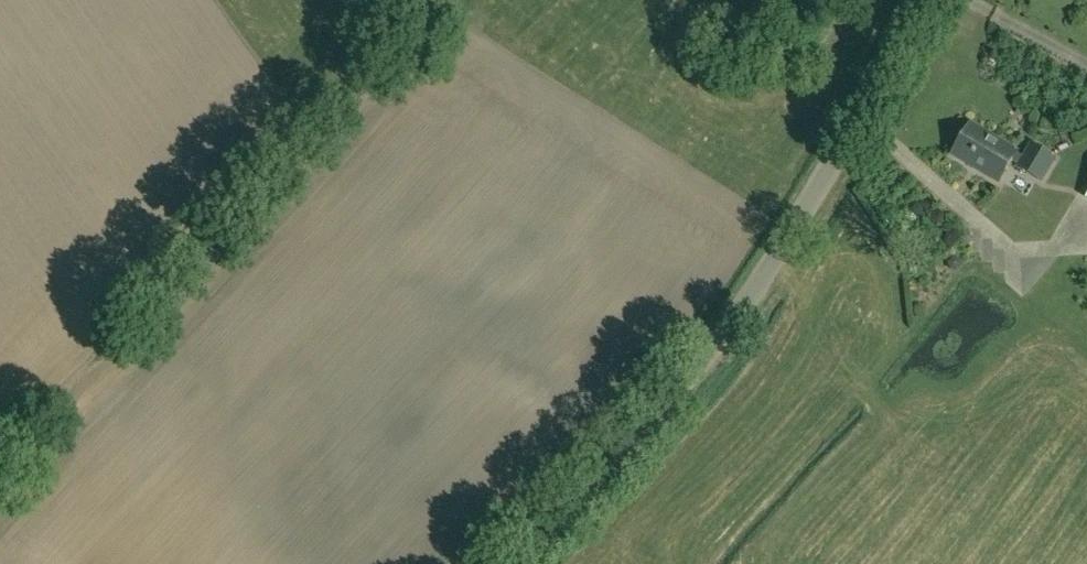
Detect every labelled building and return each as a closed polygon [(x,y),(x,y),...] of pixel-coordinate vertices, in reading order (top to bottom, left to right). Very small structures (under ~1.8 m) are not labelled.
[(1000,183),(1012,164),(1043,182),(1057,160),(1034,146),(1026,159),(972,126),(955,156),(1000,183)]
